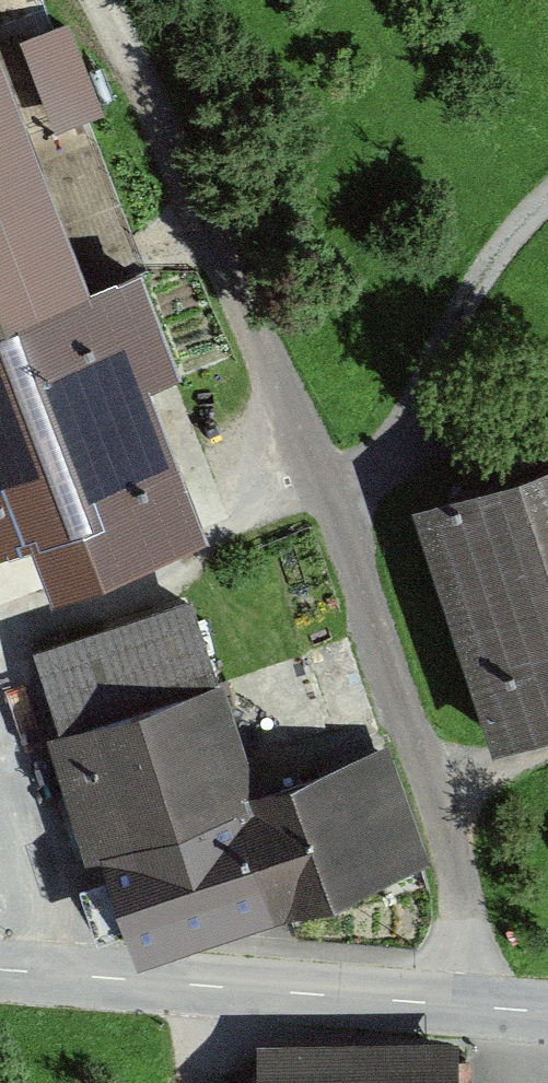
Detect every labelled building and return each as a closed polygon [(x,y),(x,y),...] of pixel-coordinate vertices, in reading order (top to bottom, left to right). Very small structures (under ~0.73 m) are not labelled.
[(61,129),(111,110),(75,17),(26,36),(61,129)] [(36,528),(60,593),(211,537),(154,382),(178,373),(139,269),(89,288),(0,47),(0,541),(36,528)] [(422,501),(499,738),(547,723),(547,460),(422,501)] [(195,594),(40,646),(67,726),(46,733),(92,866),(111,860),(144,956),(425,860),(385,742),(260,784),(195,594)] [(463,1047),(265,1049),(265,1082),(463,1082),(463,1047)]
